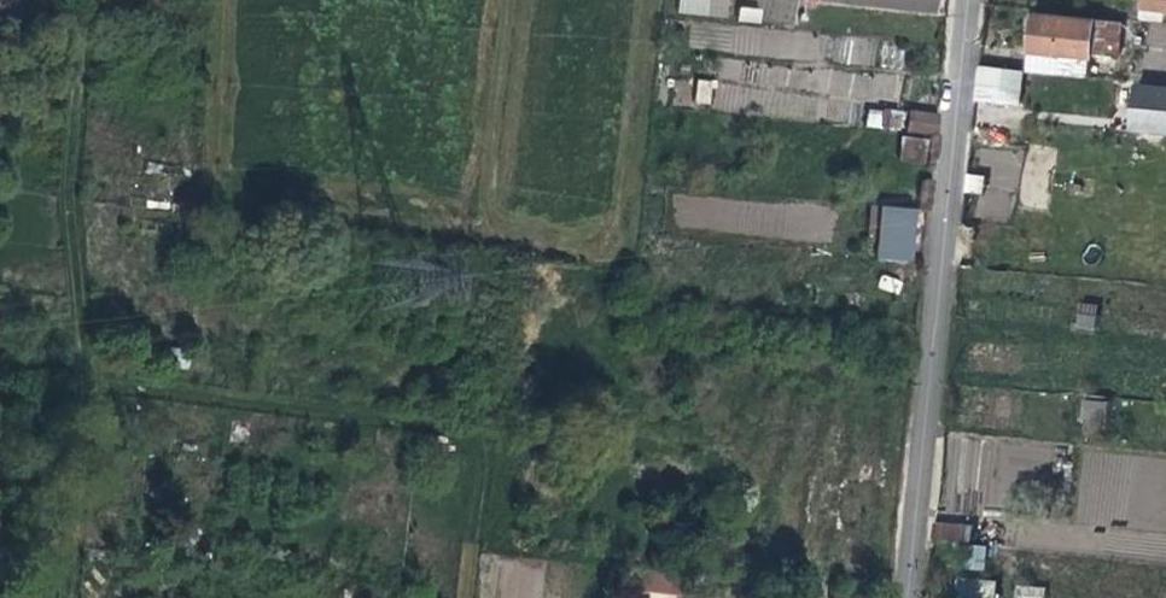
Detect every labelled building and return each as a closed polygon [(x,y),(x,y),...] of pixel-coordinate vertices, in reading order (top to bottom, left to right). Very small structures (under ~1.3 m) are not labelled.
[(839,3),(933,12),(934,0),(840,0),(839,3)] [(1141,7),(1165,10),(1165,0),(1141,0),(1141,7)] [(1025,69),(1087,75),(1089,52),(1117,55),(1120,21),(1031,12),(1025,69)] [(1008,67),(978,64),(975,105),(1003,107),(1008,67)] [(722,83),(718,107),(736,110),(739,86),(722,83)] [(1141,89),(1133,88),(1128,130),(1147,132),(1150,109),(1139,109),(1141,89)] [(1141,89),(1139,109),(1150,109),(1147,132),(1165,134),(1165,92),(1141,89)] [(903,131),(926,134),(931,95),(908,93),(903,131)] [(867,108),(865,127),(902,130),(904,111),(867,108)] [(899,136),(896,161),(918,164),(921,138),(899,136)] [(981,219),(1015,220),(1017,149),(976,147),(976,166),(983,166),(981,219)] [(911,210),(878,207),(872,260),(905,264),(911,210)] [(159,346),(155,366),(181,369),(185,350),(159,346)] [(1104,398),(1090,396),(1090,400),(1083,400),(1082,418),(1108,420),(1109,403),(1104,402),(1104,398)] [(231,440),(242,441),(245,423),(234,421),(231,440)] [(972,525),(934,522),(932,539),(971,543),(972,525)] [(925,597),(998,597),(999,585),(1010,585),(1011,567),(1001,567),(1003,551),(931,544),(925,597)] [(625,597),(681,597),(683,571),(626,568),(625,597)]
